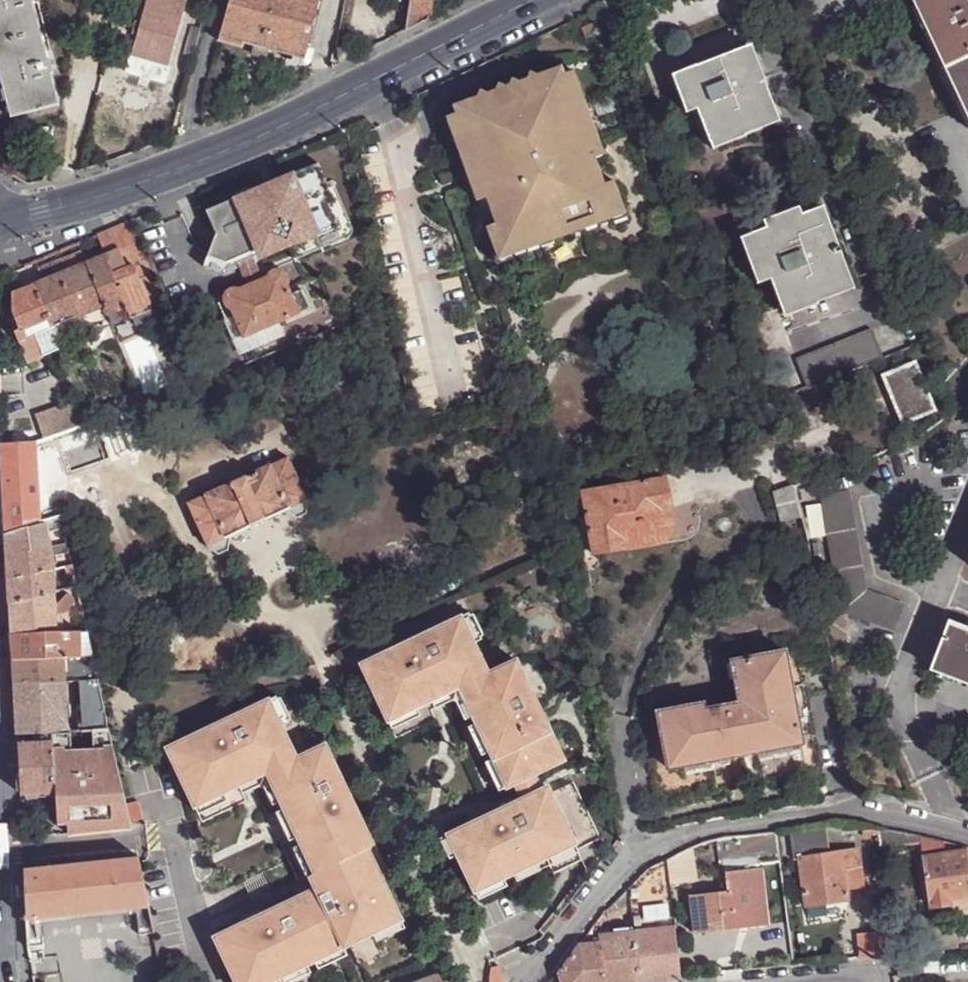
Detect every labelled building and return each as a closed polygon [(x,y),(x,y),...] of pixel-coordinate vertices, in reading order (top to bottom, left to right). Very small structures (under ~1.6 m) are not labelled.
[(3,87),(11,117),(59,105),(51,74),(49,62),(33,3),(32,0),(0,0),(0,77),(3,87)] [(187,0),(148,0),(133,55),(134,55),(130,70),(163,79),(168,64),(170,65),(187,0)] [(220,41),(242,47),(244,44),(304,60),(320,0),(232,0),(220,41)] [(428,21),(431,0),(410,0),(406,32),(428,21)] [(967,0),(913,0),(967,116),(967,0)] [(601,30),(596,21),(580,28),(585,38),(601,30)] [(193,58),(200,28),(192,26),(184,55),(193,58)] [(694,108),(709,142),(776,115),(765,83),(760,84),(744,45),(686,68),(689,75),(676,80),(688,111),(694,108)] [(336,67),(352,58),(350,48),(338,50),(336,67)] [(604,155),(573,70),(564,74),(561,65),(537,73),(530,70),(527,77),(519,80),(512,76),(508,84),(504,86),(497,82),(494,89),(486,92),(480,89),(476,95),(451,105),(453,113),(444,116),(475,202),(485,198),(494,223),(485,227),(497,260),(626,214),(614,180),(604,183),(595,158),(604,155)] [(673,73),(676,80),(689,75),(686,68),(673,73)] [(776,115),(709,142),(712,149),(779,122),(776,115)] [(206,210),(216,234),(222,248),(217,260),(232,266),(239,263),(252,258),(260,254),(260,255),(274,249),(275,252),(288,246),(315,235),(317,238),(339,229),(330,209),(337,206),(329,188),(327,183),(318,163),(277,180),(259,188),(251,191),(252,196),(238,202),(236,198),(206,210)] [(259,188),(277,180),(276,178),(258,185),(259,188)] [(236,198),(238,202),(252,196),(251,191),(250,188),(235,195),(236,198)] [(288,246),(294,261),(348,238),(349,237),(350,237),(351,235),(352,234),(352,233),(353,232),(352,230),(352,229),(336,191),(335,190),(334,189),(333,188),(332,188),(331,188),(330,188),(329,188),(337,206),(330,209),(339,229),(317,238),(315,235),(288,246)] [(821,206),(816,208),(833,250),(838,247),(821,206)] [(773,275),(786,309),(852,284),(838,247),(833,250),(816,208),(768,228),(759,231),(749,235),(766,277),(773,275)] [(131,221),(104,232),(112,253),(119,250),(120,251),(139,244),(131,221)] [(756,224),(759,231),(768,228),(764,221),(756,224)] [(222,248),(216,234),(203,266),(224,274),(240,267),(239,263),(232,266),(217,260),(222,248)] [(759,280),(766,277),(749,235),(741,238),(759,280)] [(152,275),(139,244),(120,251),(133,282),(139,280),(152,275)] [(133,282),(120,251),(119,250),(112,253),(106,255),(127,307),(132,317),(152,310),(139,280),(133,282)] [(80,252),(61,260),(65,272),(44,281),(11,295),(11,309),(20,330),(13,332),(26,363),(64,348),(55,327),(103,306),(86,264),(80,252)] [(106,255),(86,264),(103,306),(107,315),(127,307),(106,255)] [(240,267),(249,287),(262,282),(252,258),(239,263),(240,267)] [(65,272),(61,260),(39,268),(44,281),(65,272)] [(243,338),(299,314),(292,296),(281,273),(262,282),(249,287),(226,297),(234,317),(243,338)] [(852,284),(786,309),(789,317),(854,291),(852,284)] [(292,296),(299,314),(310,310),(302,292),(292,296)] [(233,342),(243,338),(234,317),(225,322),(233,342)] [(800,389),(806,403),(830,393),(825,380),(886,355),(875,328),(799,360),(809,385),(800,389)] [(308,339),(318,335),(315,331),(306,334),(308,339)] [(875,375),(892,425),(932,410),(915,361),(875,375)] [(830,393),(806,403),(807,405),(810,408),(813,409),(819,410),(822,409),(827,406),(830,402),(831,399),(830,395),(830,393)] [(70,432),(86,426),(82,415),(80,411),(65,417),(70,432)] [(0,447),(0,451),(3,506),(38,503),(35,445),(0,447)] [(828,462),(823,450),(799,460),(805,472),(828,462)] [(286,512),(308,501),(288,458),(188,505),(208,548),(229,538),(286,512)] [(582,493),(593,555),(626,550),(624,541),(656,535),(657,535),(662,532),(664,526),(661,510),(670,509),(666,478),(582,493)] [(848,488),(821,496),(842,612),(893,631),(904,604),(868,589),(866,588),(848,488)] [(781,522),(802,518),(795,489),(775,492),(781,522)] [(309,505),(308,501),(286,512),(288,515),(297,519),(307,514),(309,505)] [(819,506),(806,508),(811,539),(825,537),(819,506)] [(44,522),(27,527),(30,553),(48,547),(44,522)] [(5,534),(8,582),(52,570),(48,547),(30,553),(27,527),(5,534)] [(231,542),(229,538),(208,548),(210,552),(218,556),(228,551),(231,542)] [(73,575),(70,565),(52,570),(53,580),(73,575)] [(52,570),(8,582),(9,603),(54,594),(53,580),(52,570)] [(55,604),(54,594),(9,603),(11,637),(57,634),(56,618),(63,617),(73,611),(75,609),(75,606),(75,604),(74,602),(72,599),(71,598),(68,597),(65,596),(64,596),(62,597),(60,599),(58,600),(56,601),(55,604)] [(468,614),(459,617),(472,644),(480,640),(468,614)] [(472,644),(459,617),(431,632),(433,636),(391,656),(389,651),(360,665),(388,721),(416,708),(430,701),(458,688),(465,702),(473,704),(477,714),(471,717),(472,717),(476,726),(489,752),(492,758),(492,759),(497,756),(502,766),(499,774),(506,787),(514,783),(532,774),(562,760),(548,732),(544,733),(524,691),(528,689),(514,661),(487,674),(472,644)] [(949,621),(930,669),(967,683),(967,629),(949,621)] [(86,637),(85,633),(61,634),(63,658),(91,657),(86,637)] [(63,658),(61,634),(57,634),(11,637),(12,661),(63,658)] [(746,699),(736,701),(704,707),(702,703),(657,711),(668,767),(684,765),(683,761),(726,754),(726,757),(758,751),(757,748),(786,743),(786,745),(801,744),(783,651),(738,658),(746,699)] [(97,681),(91,657),(63,658),(64,682),(80,682),(97,681)] [(64,682),(63,658),(12,661),(13,685),(64,682)] [(729,661),(736,701),(746,699),(738,658),(729,661)] [(108,730),(97,681),(80,682),(85,731),(108,730)] [(68,732),(64,682),(13,685),(16,735),(35,734),(50,733),(52,733),(68,732)] [(464,721),(472,717),(471,717),(477,714),(473,704),(465,702),(458,688),(430,701),(434,709),(451,701),(455,703),(464,721)] [(548,732),(528,689),(524,691),(544,733),(548,732)] [(276,697),(268,701),(281,728),(289,724),(276,697)] [(197,735),(167,749),(196,807),(209,801),(212,793),(222,788),(224,791),(224,790),(238,784),(266,770),(274,786),(282,789),(286,798),(283,800),(284,800),(287,807),(300,836),(304,843),(304,844),(307,842),(311,852),(309,858),(315,872),(309,875),(309,876),(316,889),(287,902),(289,907),(247,927),(245,923),(215,936),(236,981),(258,981),(259,980),(268,975),(270,979),(271,979),(277,976),(306,961),(314,958),(312,954),(322,950),(330,953),(343,946),(372,933),(370,927),(381,922),(388,926),(401,919),(373,861),(365,864),(359,852),(373,846),(359,817),(354,819),(334,777),(339,774),(324,745),(296,759),(281,728),(268,701),(239,715),(241,719),(199,740),(197,735)] [(420,717),(416,708),(388,721),(391,730),(420,717)] [(239,715),(197,735),(199,740),(241,719),(239,715)] [(480,756),(489,752),(476,726),(468,730),(480,756)] [(67,823),(68,834),(99,831),(130,828),(129,823),(124,805),(121,787),(108,730),(85,731),(68,732),(52,733),(50,733),(51,743),(54,792),(56,823),(67,823)] [(51,743),(50,733),(35,734),(16,735),(16,744),(51,743)] [(16,744),(19,794),(54,792),(51,743),(16,744)] [(788,751),(786,745),(786,743),(757,748),(758,751),(758,757),(788,751)] [(727,763),(726,757),(726,754),(683,761),(684,765),(685,771),(727,763)] [(497,791),(506,787),(499,774),(502,766),(497,756),(492,759),(492,758),(483,762),(497,791)] [(273,806),(284,800),(283,800),(286,798),(282,789),(274,786),(266,770),(238,784),(243,794),(261,785),(264,787),(273,806)] [(359,817),(339,774),(334,777),(354,819),(359,817)] [(514,783),(521,799),(539,790),(532,774),(514,783)] [(476,821),(447,834),(456,854),(474,891),(487,885),(490,878),(500,874),(502,878),(502,877),(512,873),(535,862),(545,857),(546,857),(543,853),(553,848),(560,850),(573,843),(546,787),(539,790),(521,799),(517,800),(520,805),(478,824),(476,821)] [(229,801),(224,790),(224,791),(222,788),(212,793),(209,801),(196,807),(199,815),(229,801)] [(517,800),(476,821),(478,824),(520,805),(517,800)] [(290,841),(300,836),(287,807),(276,813),(290,841)] [(845,899),(844,889),(841,868),(860,865),(858,850),(830,854),(826,826),(795,831),(806,905),(845,899)] [(456,854),(447,834),(439,838),(449,858),(456,854)] [(945,840),(920,835),(921,844),(922,858),(945,854),(945,840)] [(307,877),(309,876),(309,875),(315,872),(309,858),(311,852),(307,842),(304,844),(304,843),(293,848),(307,877)] [(577,851),(573,843),(560,850),(553,848),(543,853),(546,857),(545,857),(548,865),(577,851)] [(665,859),(669,886),(700,881),(696,843),(665,859)] [(967,910),(967,855),(967,851),(945,854),(922,858),(929,907),(950,905),(952,912),(967,910)] [(23,869),(25,919),(147,907),(137,857),(23,869)] [(645,930),(673,927),(669,886),(665,859),(648,867),(629,887),(631,910),(632,920),(643,919),(645,930)] [(539,870),(535,862),(512,873),(516,880),(539,870)] [(841,868),(844,889),(862,886),(860,865),(841,868)] [(739,923),(768,919),(761,867),(723,871),(726,890),(690,896),(695,933),(739,928),(739,923)] [(506,885),(502,877),(502,878),(500,874),(490,878),(487,885),(474,891),(478,899),(506,885)] [(610,918),(631,910),(629,887),(608,909),(610,918)] [(287,902),(245,923),(247,927),(289,907),(287,902)] [(405,927),(401,919),(388,926),(381,922),(370,927),(372,933),(376,941),(405,927)] [(633,927),(634,931),(645,930),(643,919),(632,920),(633,927)] [(769,924),(768,919),(739,923),(739,928),(769,924)] [(679,978),(673,927),(645,930),(634,931),(639,981),(646,981),(679,978)] [(858,958),(888,954),(887,930),(855,933),(858,958)] [(634,931),(627,932),(598,936),(599,944),(603,981),(639,981),(634,931)] [(599,944),(592,944),(579,945),(559,973),(562,981),(603,981),(599,944)] [(348,955),(343,946),(330,953),(322,950),(312,954),(314,958),(318,968),(348,955)] [(306,961),(277,976),(280,981),(289,981),(311,971),(306,961)] [(489,969),(488,981),(501,981),(498,967),(489,969)]
